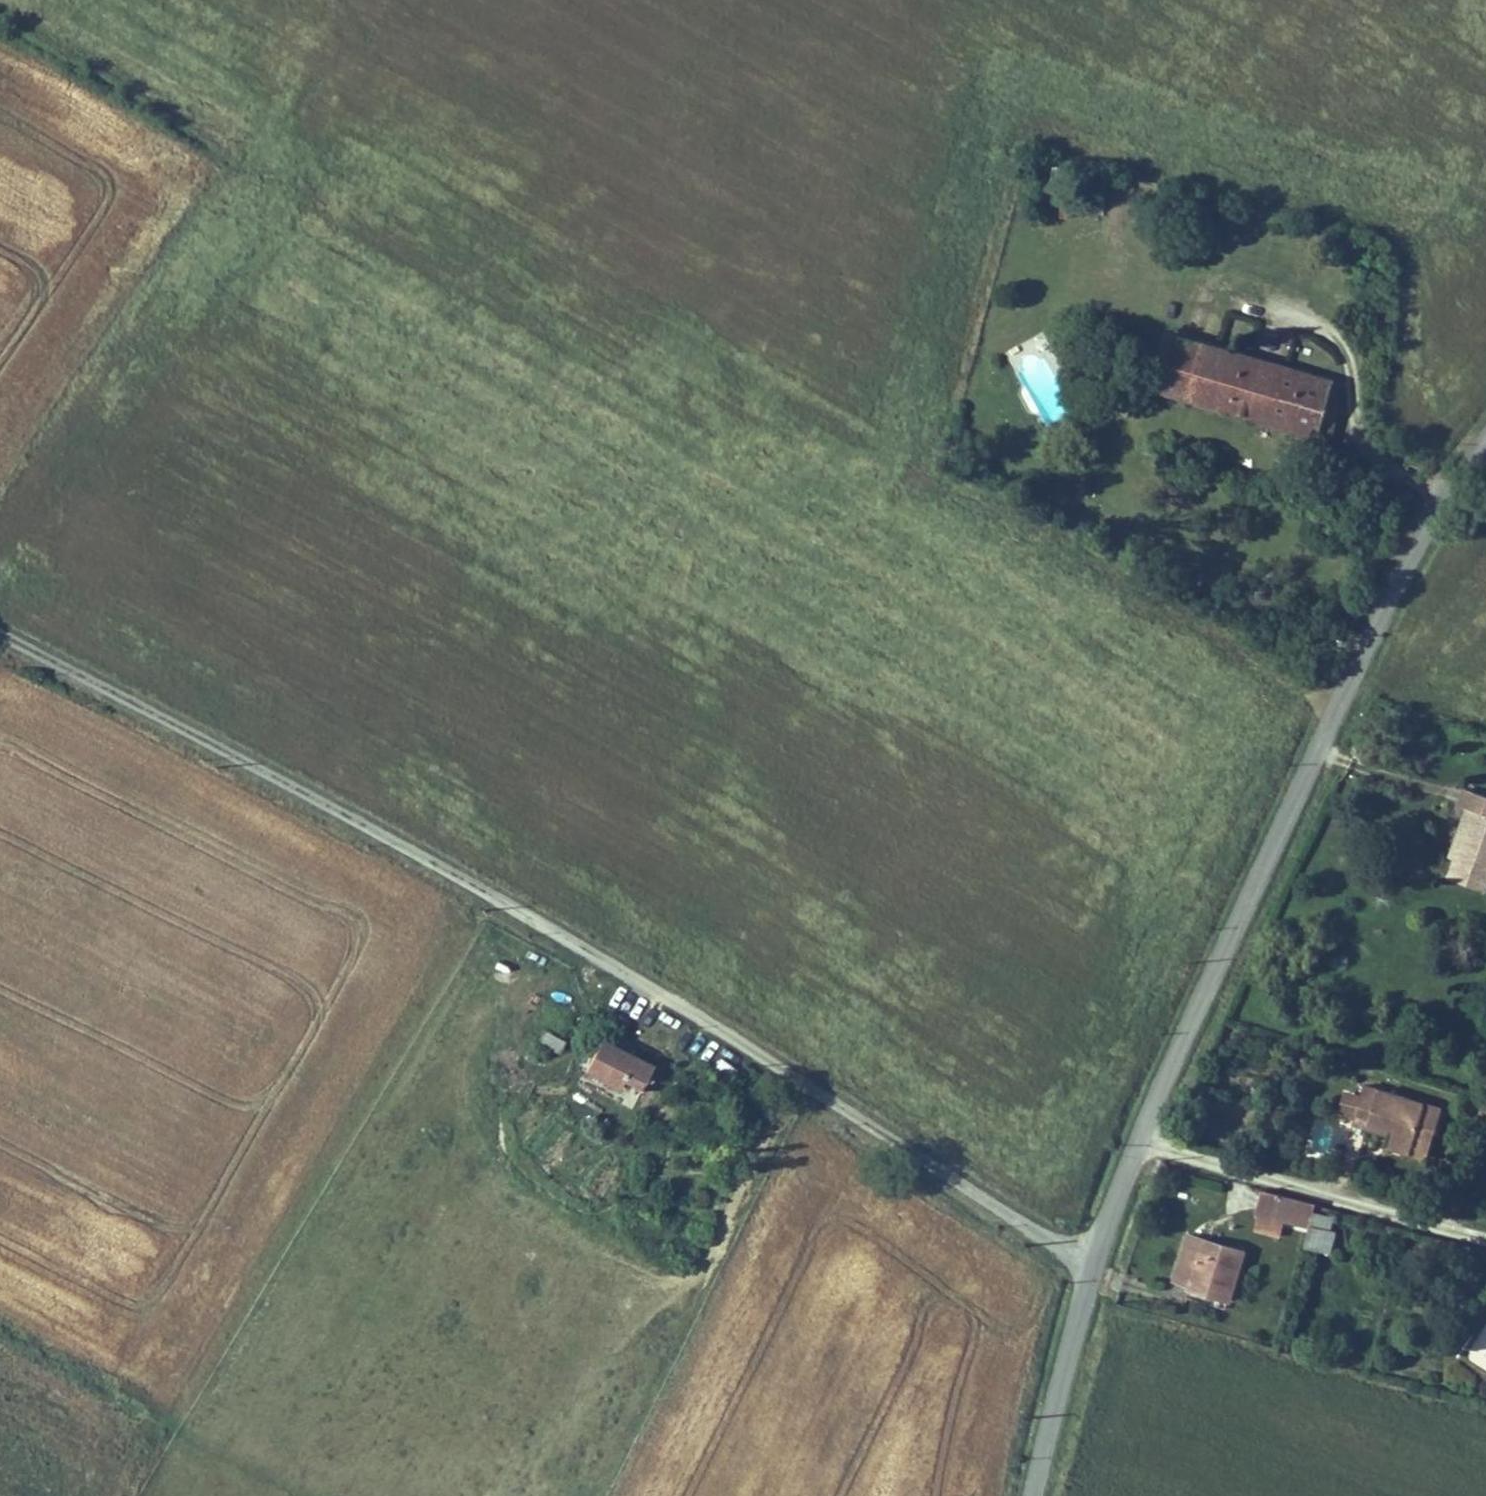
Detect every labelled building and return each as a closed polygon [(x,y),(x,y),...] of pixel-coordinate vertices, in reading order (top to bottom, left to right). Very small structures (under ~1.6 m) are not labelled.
[(1170,403),(1189,338),(1165,331),(1162,342),(1146,396),(1170,403)] [(1337,380),(1189,338),(1170,403),(1316,445),(1324,416),(1341,420),(1346,404),(1331,400),(1337,380)] [(1332,450),(1341,420),(1324,416),(1316,445),(1332,450)] [(1448,878),(1485,892),(1485,797),(1466,790),(1459,807),(1473,812),(1448,878)] [(656,1079),(605,1051),(590,1078),(624,1095),(629,1088),(646,1097),(656,1079)] [(624,1095),(590,1078),(587,1083),(621,1102),(624,1095)] [(1364,1100),(1354,1130),(1366,1133),(1368,1128),(1389,1135),(1383,1154),(1407,1161),(1412,1145),(1431,1151),(1443,1113),(1367,1089),(1364,1100)] [(1354,1130),(1364,1100),(1346,1094),(1337,1124),(1354,1130)] [(1412,1145),(1407,1161),(1426,1167),(1431,1151),(1412,1145)] [(1248,1255),(1247,1260),(1276,1268),(1286,1232),(1308,1238),(1314,1215),(1317,1208),(1266,1193),(1248,1255)] [(1308,1238),(1309,1239),(1307,1245),(1305,1252),(1332,1258),(1338,1234),(1333,1233),(1336,1219),(1314,1215),(1308,1238)] [(1184,1237),(1171,1283),(1190,1289),(1188,1296),(1233,1309),(1247,1260),(1248,1255),(1184,1237)] [(1307,1245),(1288,1239),(1284,1253),(1303,1259),(1305,1252),(1307,1245)]
